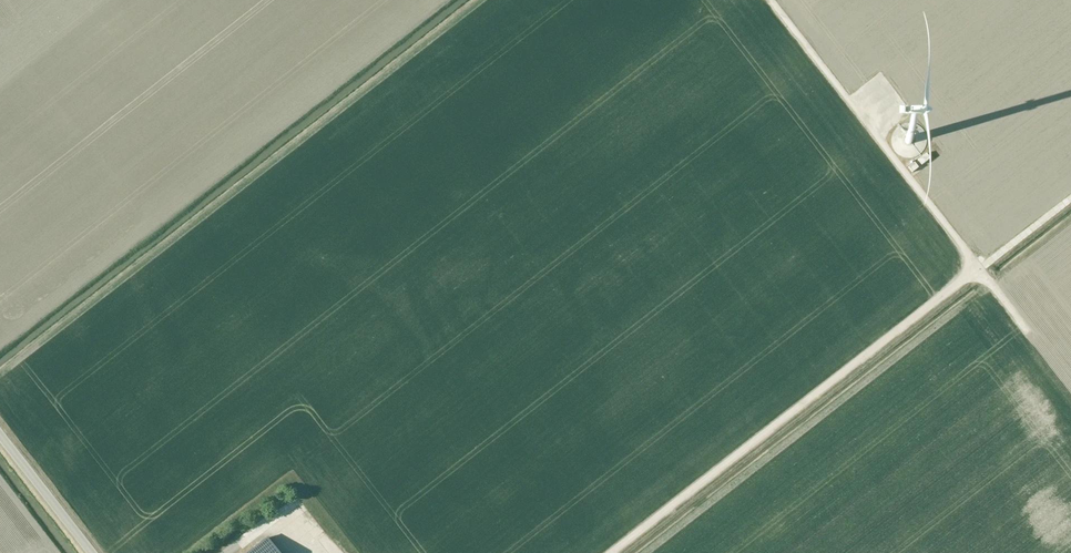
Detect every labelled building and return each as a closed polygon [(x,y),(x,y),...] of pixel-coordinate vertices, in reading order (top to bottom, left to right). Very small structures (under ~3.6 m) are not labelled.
[(905,140),(905,141),(905,142),(905,143),(906,143),(906,144),(907,144),(907,145),(908,145),(909,145),(910,145),(911,145),(912,144),(913,144),(913,143),(913,142),(914,142),(914,141),(914,140),(913,140),(913,139),(913,138),(912,138),(912,137),(911,137),(910,136),(909,136),(908,136),(908,137),(907,137),(906,137),(906,138),(905,139),(905,140)] [(927,154),(918,161),(922,166),(931,159),(927,154)] [(915,163),(909,168),(913,173),(919,168),(915,163)] [(269,538),(249,552),(281,552),(269,538)]
